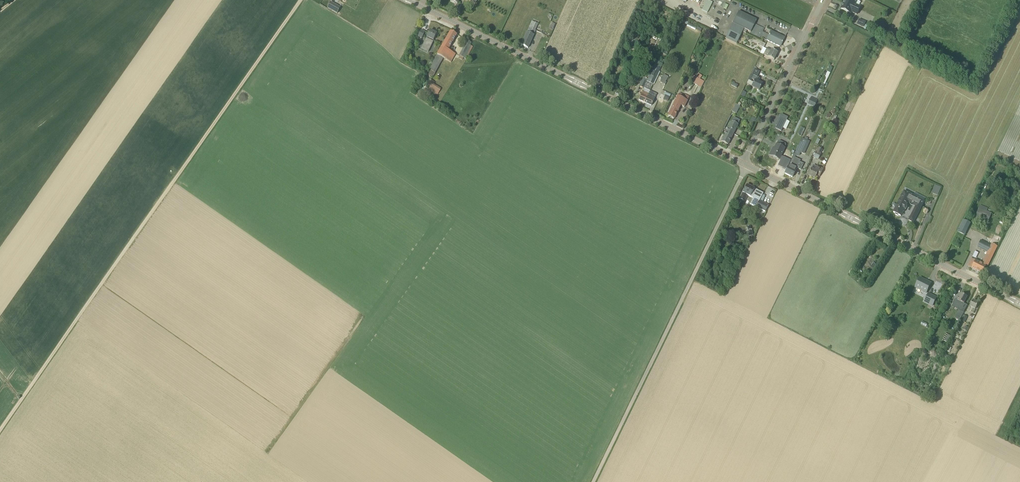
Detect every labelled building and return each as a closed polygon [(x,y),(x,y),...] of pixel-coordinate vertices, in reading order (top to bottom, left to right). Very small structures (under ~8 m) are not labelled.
[(845,0),(845,1),(844,3),(844,4),(841,9),(851,13),(852,12),(857,14),(859,10),(856,9),(857,6),(855,5),(857,0),(846,0),(845,0)] [(712,3),(706,1),(701,11),(707,14),(712,3)] [(337,13),(340,8),(331,3),(328,8),(337,13)] [(736,44),(742,32),(746,33),(747,30),(751,32),(750,34),(760,38),(760,37),(767,40),(770,35),(763,31),(765,28),(755,23),(757,20),(739,11),(726,39),(736,44)] [(857,23),(863,26),(865,21),(859,18),(857,23)] [(528,48),(539,24),(532,21),(521,45),(528,48)] [(430,30),(425,40),(421,49),(428,52),(437,34),(430,30)] [(451,31),(442,46),(437,55),(443,58),(451,63),(456,54),(448,50),(457,35),(451,31)] [(770,35),(767,40),(780,47),(785,38),(771,31),(770,35)] [(467,40),(459,55),(460,56),(459,59),(462,60),(464,58),(466,59),(473,47),(470,45),(472,42),(467,40)] [(777,52),(767,48),(764,55),(774,60),(777,52)] [(443,58),(437,55),(429,70),(430,70),(428,74),(433,77),(443,58)] [(661,68),(654,64),(648,79),(647,80),(647,81),(653,84),(661,68)] [(760,71),(754,69),(751,74),(746,84),(759,90),(762,84),(758,82),(760,78),(757,77),(760,71)] [(694,76),(691,82),(698,86),(701,80),(694,76)] [(433,83),(429,89),(437,95),(441,89),(433,83)] [(645,103),(650,91),(644,88),(639,100),(645,103)] [(650,91),(645,103),(651,106),(657,94),(650,91)] [(677,96),(674,102),(668,116),(674,119),(681,105),(684,107),(689,97),(685,94),(684,95),(679,93),(677,96)] [(818,100),(811,96),(807,104),(814,107),(818,100)] [(780,118),(775,128),(781,131),(786,121),(780,118)] [(732,122),(721,142),(728,145),(738,125),(736,124),(732,122)] [(798,145),(796,151),(807,156),(813,142),(806,139),(806,140),(802,138),(799,145),(798,145)] [(769,155),(779,160),(780,159),(781,160),(778,166),(787,170),(791,161),(783,157),(782,158),(781,157),(783,153),(782,153),(785,148),(784,148),(786,146),(785,144),(780,141),(778,142),(777,144),(776,144),(774,148),(773,148),(769,155)] [(817,150),(813,158),(818,160),(822,153),(817,150)] [(787,170),(785,174),(792,177),(797,168),(801,170),(803,164),(800,162),(801,161),(793,157),(791,161),(790,164),(787,170)] [(808,176),(814,179),(816,176),(819,177),(823,169),(816,166),(813,165),(808,176)] [(934,184),(931,192),(937,195),(940,187),(934,184)] [(765,212),(768,205),(759,201),(763,193),(748,185),(747,185),(746,186),(740,199),(743,201),(744,199),(746,199),(748,195),(753,198),(750,204),(756,207),(765,212)] [(913,222),(922,206),(924,201),(904,191),(893,212),(895,213),(895,215),(898,216),(899,215),(901,216),(904,209),(906,210),(906,208),(907,206),(906,206),(908,202),(916,206),(909,220),(913,222)] [(976,217),(989,222),(992,214),(989,213),(991,208),(981,204),(976,217)] [(971,223),(963,219),(957,232),(965,236),(971,223)] [(982,264),(972,258),(968,266),(972,268),(983,274),(987,266),(988,267),(1004,234),(997,230),(990,244),(981,240),(977,247),(988,252),(982,264)] [(931,283),(920,278),(915,287),(926,293),(931,283)] [(937,298),(929,294),(924,302),(933,306),(937,298)] [(962,307),(967,297),(961,294),(960,298),(959,297),(955,304),(958,306),(962,307)] [(979,303),(973,300),(970,307),(973,308),(971,312),(974,313),(975,310),(979,303)] [(960,308),(955,318),(960,320),(965,310),(960,308)]
